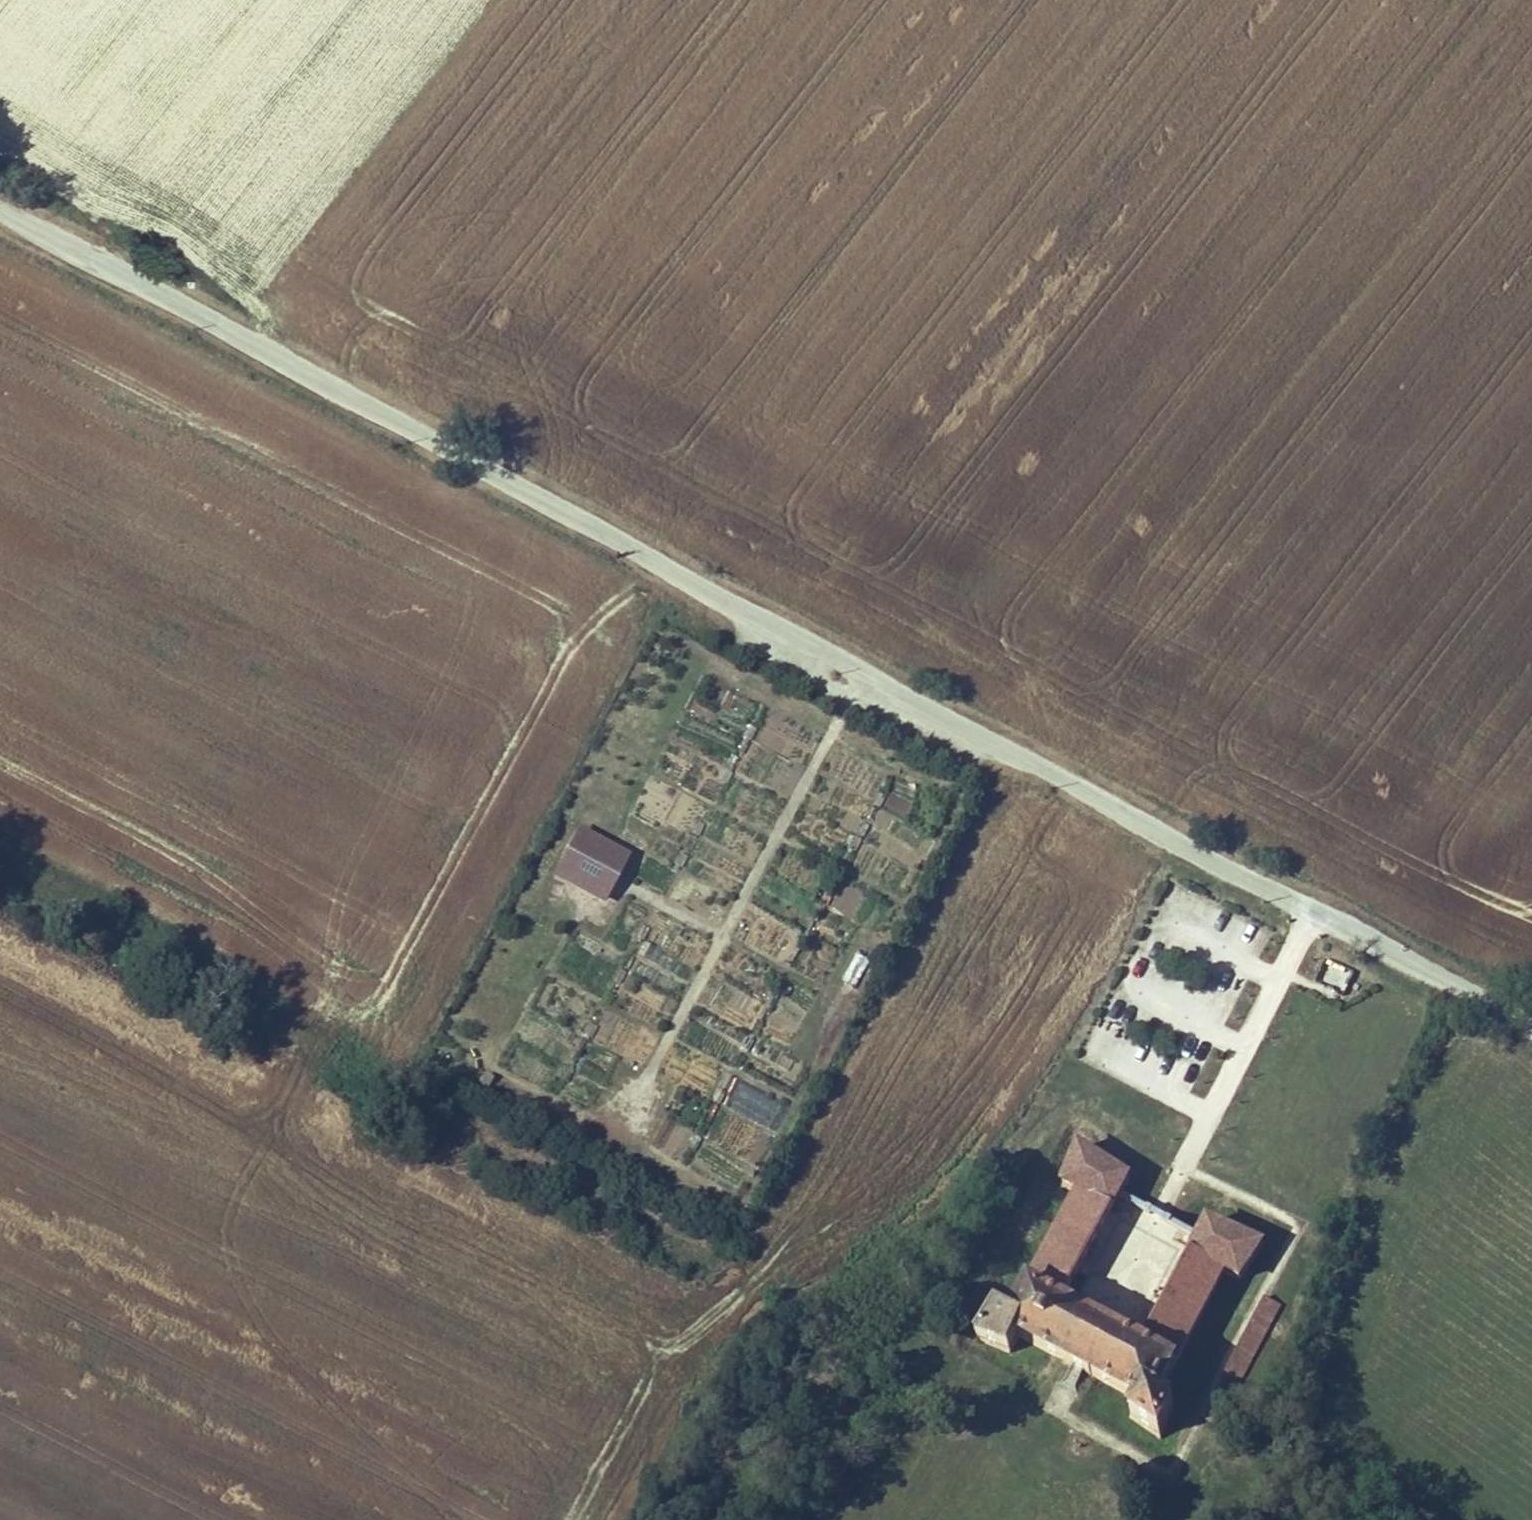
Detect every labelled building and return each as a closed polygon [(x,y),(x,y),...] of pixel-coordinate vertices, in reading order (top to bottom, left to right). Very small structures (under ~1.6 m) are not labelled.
[(554,877),(603,904),(628,858),(578,831),(554,877)] [(1161,1437),(1175,1403),(1159,1395),(1224,1271),(1240,1280),(1263,1244),(1207,1219),(1199,1235),(1198,1240),(1148,1333),(1145,1338),(1143,1339),(1140,1341),(1137,1342),(1115,1330),(1116,1329),(1091,1316),(1091,1317),(1068,1304),(1067,1302),(1066,1297),(1068,1293),(1119,1198),(1122,1194),(1130,1177),(1078,1144),(1062,1185),(1079,1193),(1013,1315),(997,1307),(976,1337),(1010,1351),(1019,1335),(1139,1400),(1131,1416),(1161,1437)] [(1281,1306),(1265,1298),(1233,1359),(1249,1367),(1281,1306)] [(1211,1412),(1209,1414),(1209,1415),(1208,1418),(1208,1419),(1209,1422),(1211,1424),(1213,1425),(1214,1426),(1218,1425),(1220,1424),(1222,1421),(1223,1418),(1223,1416),(1222,1414),(1219,1412),(1217,1411),(1214,1411),(1211,1412)]
